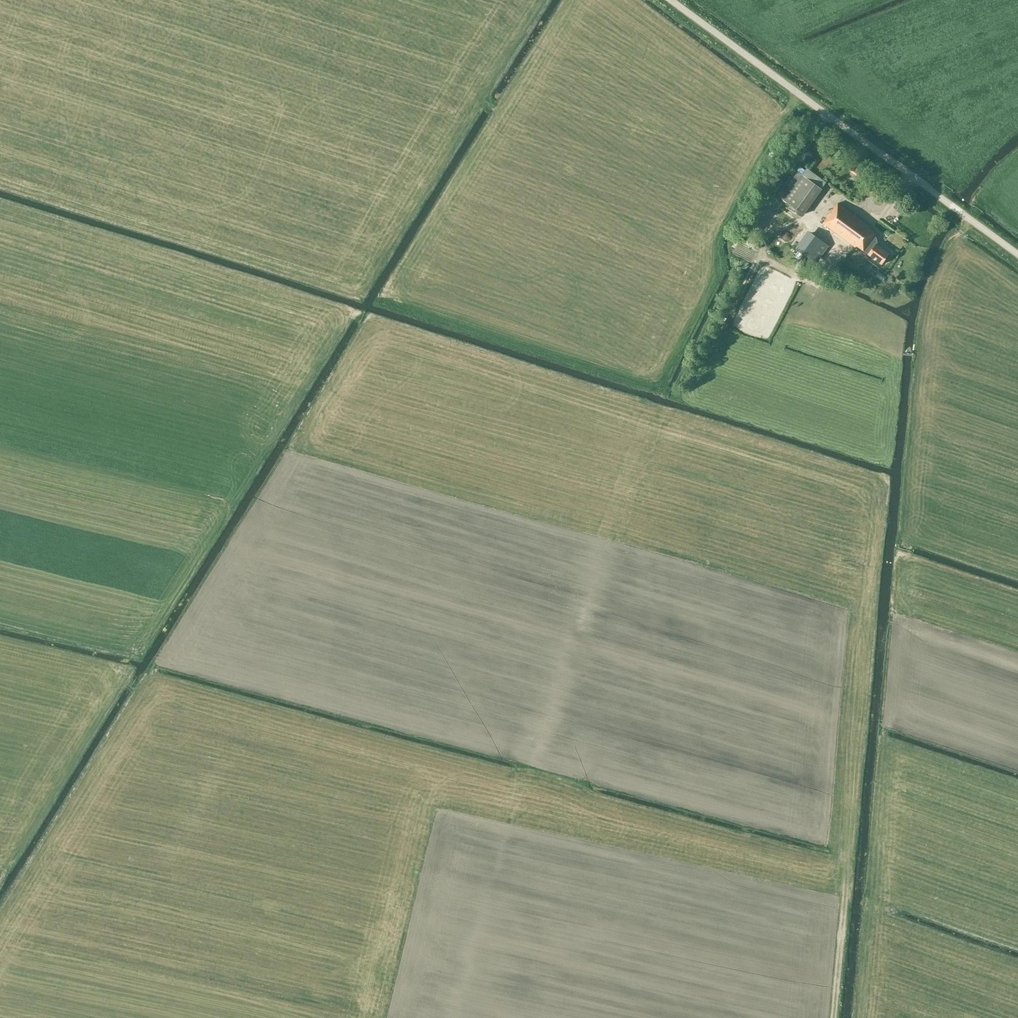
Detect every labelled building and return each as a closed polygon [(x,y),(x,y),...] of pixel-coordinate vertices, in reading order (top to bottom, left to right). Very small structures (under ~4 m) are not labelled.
[(822,188),(802,174),(798,171),(779,198),(783,200),(803,214),(822,188)] [(880,209),(886,214),(893,207),(887,201),(880,209)] [(838,203),(823,223),(854,247),(856,245),(881,264),(889,254),(876,245),(877,243),(876,238),(874,236),(876,233),(869,228),(870,227),(838,203)] [(781,232),(789,232),(790,223),(781,223),(781,232)] [(807,234),(796,250),(817,264),(828,248),(807,234)]
